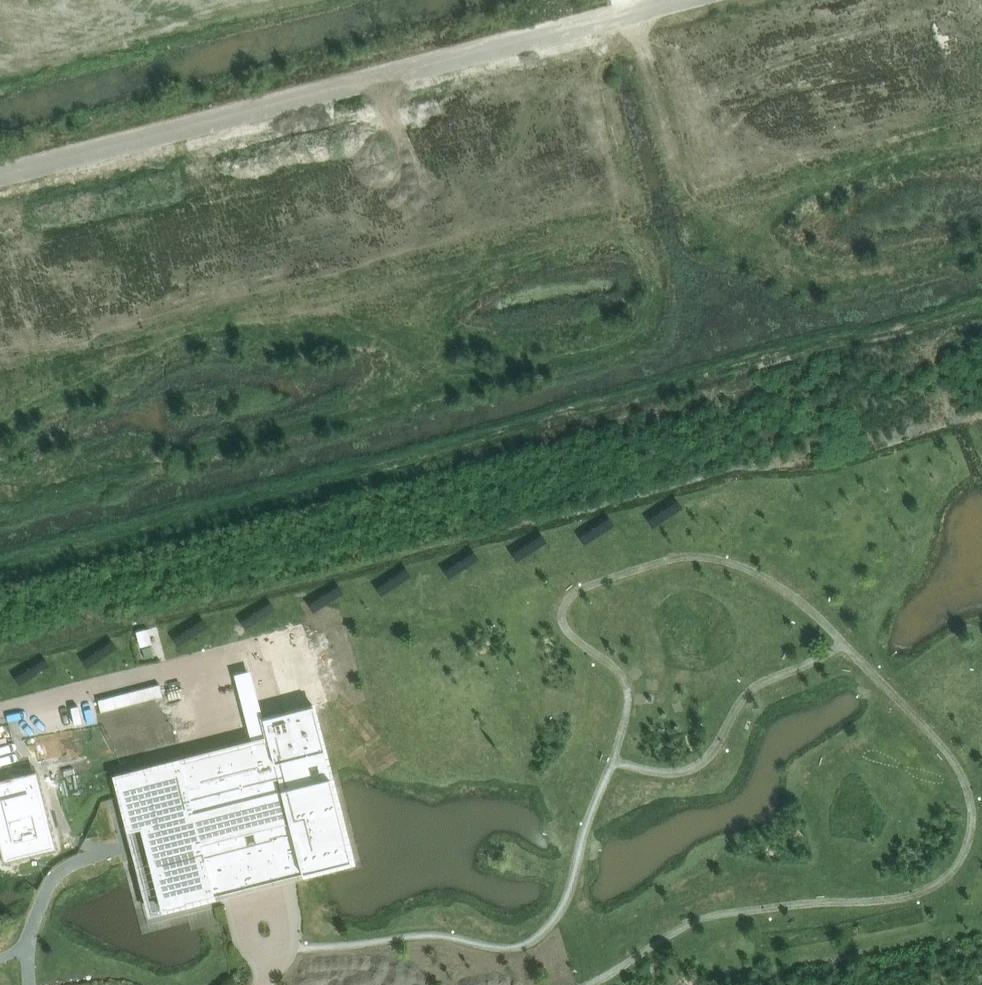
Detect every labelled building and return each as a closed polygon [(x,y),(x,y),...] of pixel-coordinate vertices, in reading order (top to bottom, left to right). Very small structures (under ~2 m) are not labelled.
[(148,628),(136,631),(140,647),(152,644),(148,628)] [(7,696),(25,690),(22,682),(4,688),(7,696)] [(267,738),(114,776),(128,831),(140,828),(161,910),(352,862),(313,705),(262,718),(267,738)]
